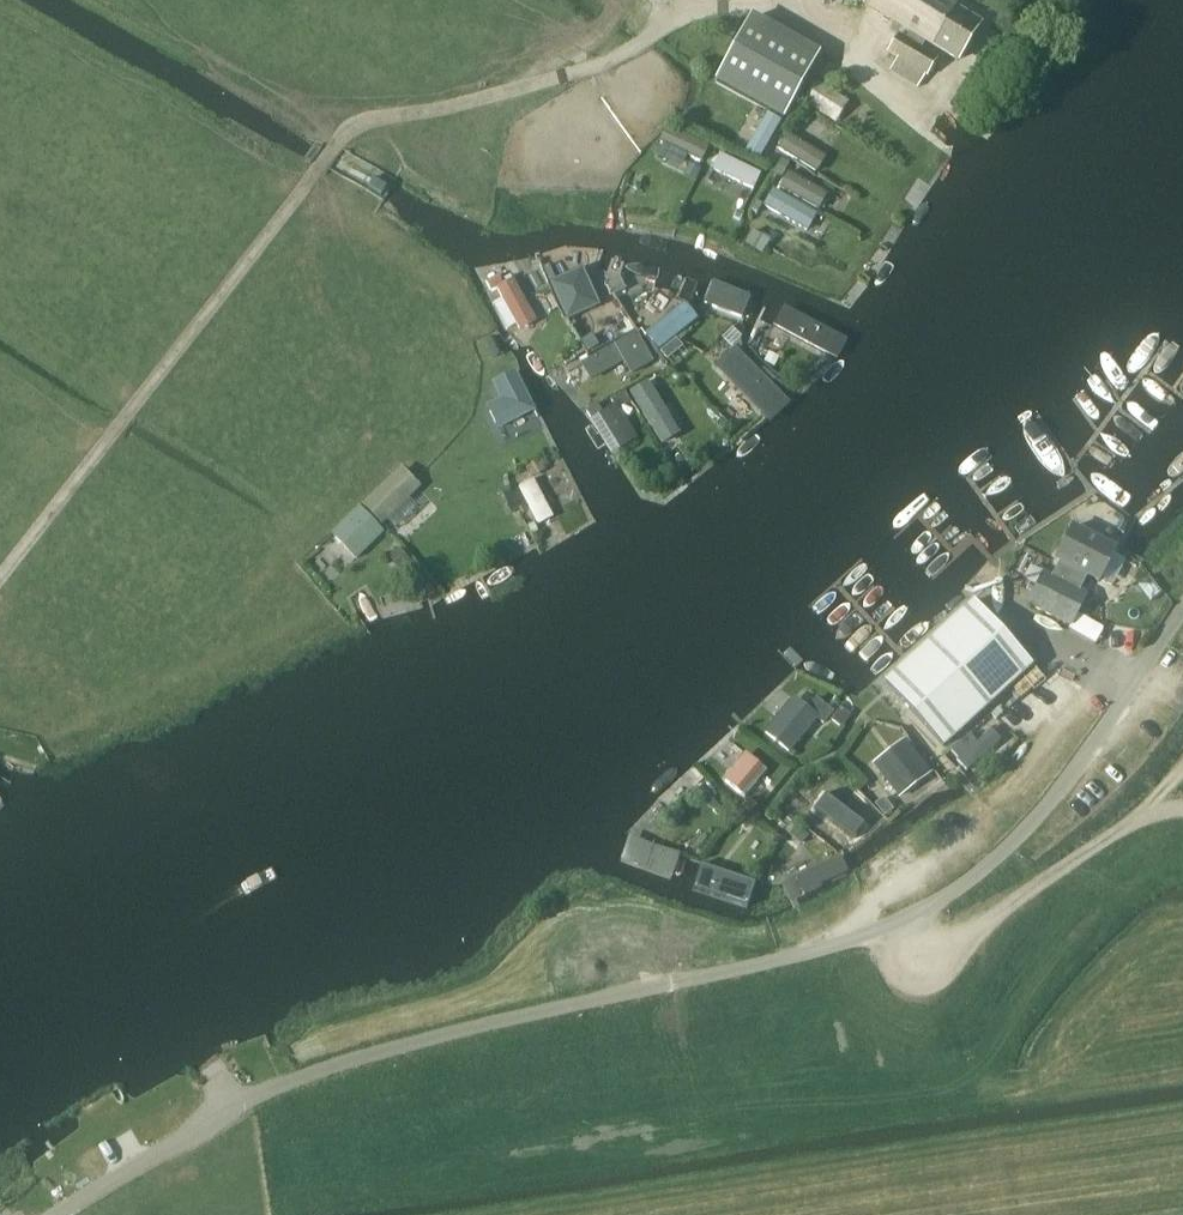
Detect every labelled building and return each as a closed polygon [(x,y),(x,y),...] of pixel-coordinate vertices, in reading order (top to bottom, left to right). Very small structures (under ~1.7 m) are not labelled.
[(869,8),(910,33),(906,38),(899,33),(886,53),(896,60),(889,71),(917,89),(926,77),(928,77),(940,57),(922,47),(925,42),(959,62),(982,22),(947,0),(875,0),(869,8)] [(752,15),(716,83),(783,119),(820,52),(752,15)] [(835,123),(850,101),(818,80),(803,103),(835,123)] [(762,116),(745,153),(758,159),(775,123),(762,116)] [(700,158),(707,145),(670,127),(664,140),(700,158)] [(781,149),(786,152),(816,168),(824,155),(789,135),(781,149)] [(754,190),(762,174),(721,156),(714,172),(754,190)] [(783,159),(774,173),(782,178),(791,163),(783,159)] [(690,163),(685,173),(696,179),(701,168),(690,163)] [(787,172),(780,187),(818,208),(827,194),(787,172)] [(774,175),(769,183),(772,185),(777,177),(774,175)] [(774,191),(766,207),(807,229),(816,214),(774,191)] [(738,209),(734,217),(740,220),(744,213),(738,209)] [(808,271),(818,251),(767,226),(756,248),(765,253),(766,250),(808,271)] [(746,230),(744,235),(748,237),(744,243),(755,248),(761,236),(750,231),(750,232),(746,230)] [(550,275),(563,305),(599,289),(587,262),(574,268),(573,266),(550,275)] [(497,288),(520,331),(537,321),(513,278),(505,284),(499,275),(486,281),(491,291),(497,288)] [(620,275),(607,281),(614,295),(627,288),(620,275)] [(702,300),(740,315),(750,293),(711,278),(702,300)] [(848,339),(784,306),(772,325),(838,359),(848,339)] [(684,308),(649,336),(661,351),(671,344),(668,339),(693,319),(684,308)] [(630,317),(616,325),(623,337),(636,329),(630,317)] [(733,328),(724,337),(733,345),(742,336),(733,328)] [(620,344),(584,364),(591,377),(627,357),(635,372),(655,361),(639,333),(620,344)] [(679,337),(663,350),(670,358),(685,345),(679,337)] [(771,353),(767,362),(776,366),(781,357),(771,353)] [(772,414),(788,399),(743,354),(728,370),(772,414)] [(513,420),(533,410),(514,374),(495,384),(504,401),(492,407),(491,412),(498,426),(503,428),(512,423),(513,420)] [(644,381),(625,392),(630,401),(633,405),(634,404),(656,438),(671,429),(648,395),(652,393),(644,381)] [(624,391),(611,399),(615,405),(617,409),(630,401),(625,392),(624,391)] [(597,403),(586,410),(591,418),(602,411),(597,403)] [(617,409),(615,405),(602,413),(622,445),(635,438),(617,409)] [(541,459),(528,466),(533,477),(546,470),(541,459)] [(363,504),(382,524),(420,486),(401,467),(363,504)] [(553,518),(532,480),(519,487),(541,525),(553,518)] [(356,558),(366,548),(384,531),(360,506),(332,533),(356,558)] [(1120,519),(1115,529),(1123,533),(1128,523),(1120,519)] [(535,522),(529,525),(533,534),(539,531),(535,522)] [(1056,558),(1061,561),(1053,576),(1043,571),(1027,602),(1071,625),(1087,594),(1079,589),(1087,574),(1099,580),(1115,548),(1072,526),(1056,558)] [(393,548),(388,553),(390,555),(389,557),(402,570),(403,568),(409,573),(417,565),(398,547),(395,550),(393,548)] [(908,662),(885,682),(944,746),(1032,665),(974,601),(908,662)] [(1095,621),(1078,612),(1070,627),(1093,640),(1101,626),(1101,624),(1095,621)] [(764,732),(789,752),(819,717),(824,721),(831,712),(819,702),(812,711),(793,695),(764,732)] [(841,706),(831,719),(842,727),(852,714),(841,706)] [(969,734),(950,751),(967,770),(1001,740),(991,729),(977,742),(969,734)] [(894,768),(885,775),(900,795),(930,772),(909,745),(893,757),(888,761),(894,768)] [(746,751),(723,779),(744,797),(767,769),(746,751)] [(828,796),(816,810),(855,842),(866,827),(828,796)] [(749,797),(742,805),(751,813),(758,804),(749,797)] [(710,799),(705,804),(714,811),(721,818),(726,813),(710,799)] [(884,799),(877,804),(885,815),(892,810),(884,799)] [(827,820),(816,831),(826,841),(837,831),(827,820)] [(643,866),(671,878),(680,852),(655,844),(628,833),(618,858),(643,866)] [(782,882),(790,897),(803,892),(805,894),(823,886),(822,882),(849,870),(842,856),(782,882)] [(708,866),(701,886),(749,903),(755,884),(708,866)]
